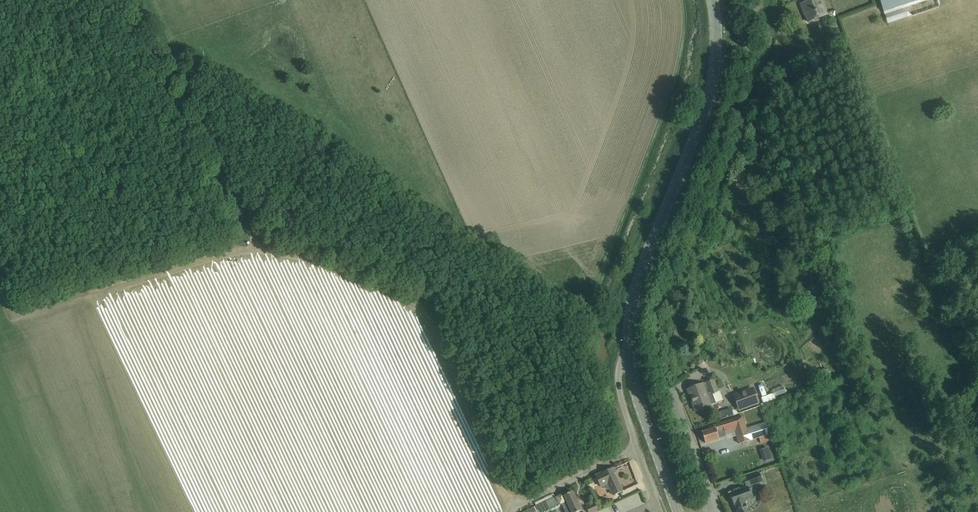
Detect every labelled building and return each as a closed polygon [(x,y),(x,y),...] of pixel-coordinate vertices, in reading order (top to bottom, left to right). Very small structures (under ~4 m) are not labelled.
[(807,2),(801,4),(804,11),(805,10),(810,22),(815,20),(818,21),(821,20),(822,17),(828,15),(821,0),(806,0),(807,2)] [(883,15),(885,15),(889,25),(940,9),(937,0),(878,0),(883,15)] [(712,381),(688,390),(688,392),(695,410),(719,401),(723,400),(720,392),(716,393),(712,381)] [(783,386),(772,391),(774,397),(786,392),(783,386)] [(753,391),(749,392),(734,398),(739,410),(757,403),(753,391)] [(730,408),(716,414),(718,421),(733,415),(738,414),(737,412),(734,410),(731,411),(730,408)] [(709,431),(702,433),(705,443),(726,437),(725,434),(735,431),(739,444),(750,441),(769,435),(765,423),(746,429),(742,417),(708,428),(709,431)] [(761,448),(765,461),(773,459),(769,446),(761,448)] [(613,468),(595,476),(601,488),(602,488),(603,489),(607,491),(609,490),(612,496),(623,491),(615,475),(616,474),(614,469),(613,468)] [(744,502),(752,499),(748,488),(762,483),(759,473),(743,479),(746,488),(729,494),(734,506),(735,506),(737,511),(748,511),(744,502)] [(641,491),(626,497),(629,507),(644,502),(641,491)] [(536,508),(538,511),(550,511),(562,506),(565,511),(578,511),(581,510),(582,509),(578,500),(577,501),(573,494),(565,498),(564,495),(536,508)] [(586,507),(588,511),(593,511),(598,510),(595,503),(586,507)]
